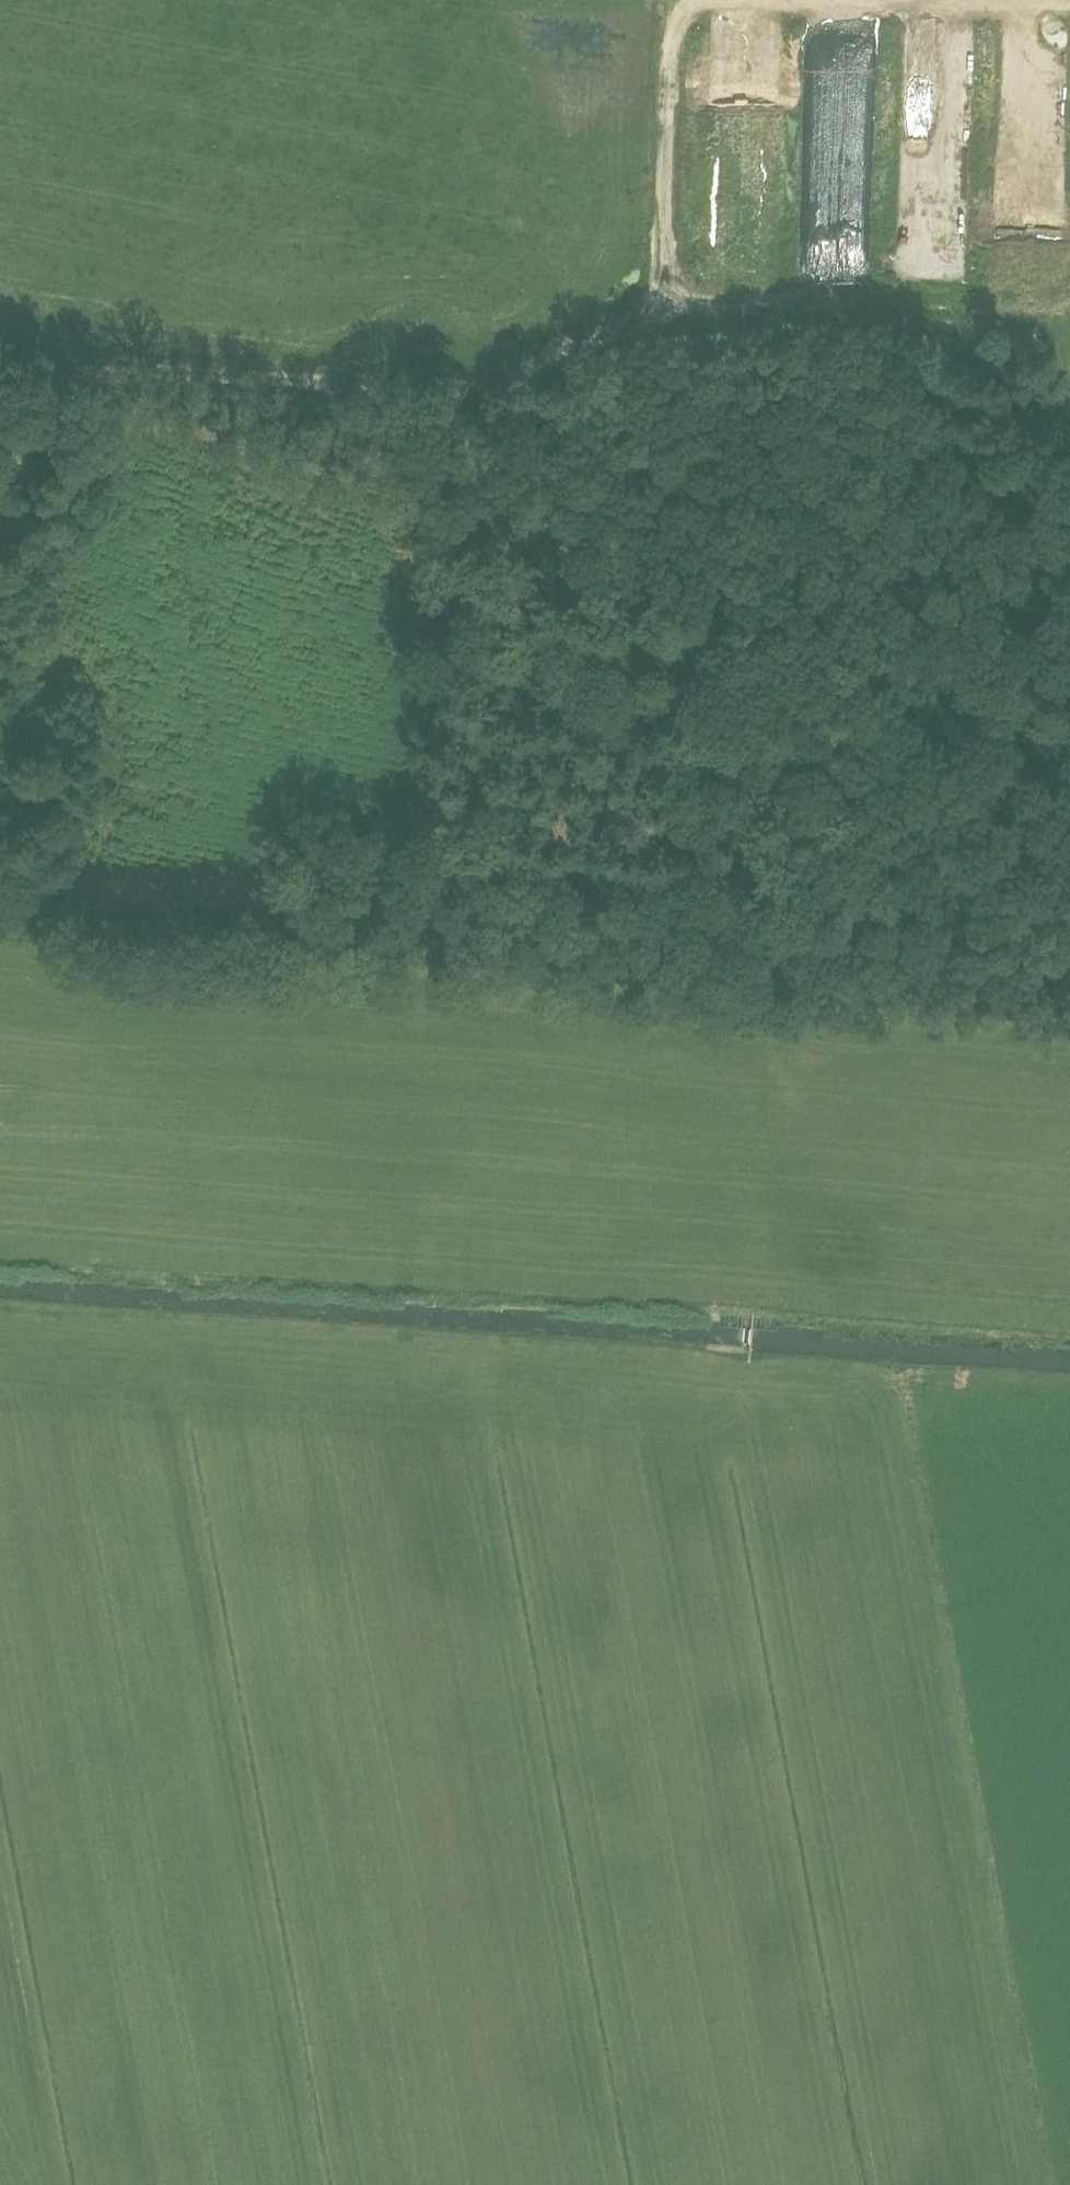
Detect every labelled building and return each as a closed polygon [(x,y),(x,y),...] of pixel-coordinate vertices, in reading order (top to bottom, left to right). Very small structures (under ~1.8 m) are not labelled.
[(857,184),(873,195),(882,182),(865,171),(857,184)]
